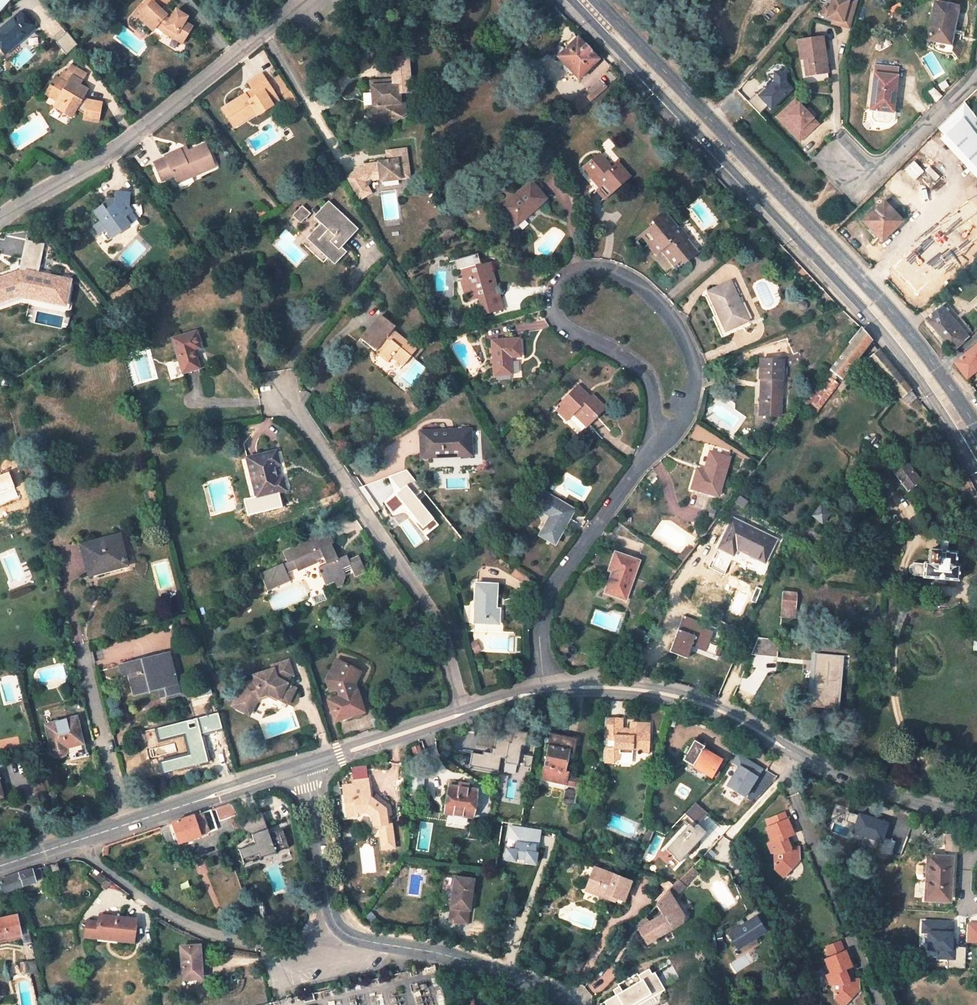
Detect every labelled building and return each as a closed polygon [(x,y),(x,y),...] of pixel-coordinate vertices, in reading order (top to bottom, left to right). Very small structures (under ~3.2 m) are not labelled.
[(842,22),(841,26),(850,28),(857,0),(848,0),(832,0),(830,8),(828,16),(827,18),(834,20),(842,22)] [(153,30),(156,26),(164,32),(182,43),(192,27),(184,22),(186,17),(176,10),(173,14),(164,6),(160,10),(152,2),(138,16),(153,30)] [(949,44),(956,7),(934,3),(927,39),(949,44)] [(20,13),(0,30),(0,45),(6,52),(33,28),(20,13)] [(67,41),(62,34),(57,38),(63,44),(67,41)] [(568,47),(558,57),(578,78),(598,59),(574,34),(564,44),(568,47)] [(803,59),(806,75),(827,72),(822,38),(798,41),(800,59),(803,59)] [(398,106),(398,93),(408,92),(406,57),(390,58),(391,80),(392,85),(383,85),(384,83),(381,81),(369,82),(369,94),(373,96),(373,111),(370,118),(380,123),(385,125),(387,121),(392,124),(395,118),(402,118),(402,106),(398,106)] [(99,121),(102,103),(88,100),(84,98),(88,90),(81,85),(87,74),(71,65),(66,73),(63,71),(53,87),(49,85),(44,93),(63,104),(59,110),(73,117),(77,110),(84,113),(83,118),(99,121)] [(890,112),(892,92),(894,92),(896,77),(897,68),(875,65),(870,109),(890,112)] [(779,71),(755,94),(771,110),(795,87),(779,71)] [(253,110),(256,115),(278,101),(261,74),(249,82),(253,90),(223,109),(231,123),(253,110)] [(287,88),(279,75),(275,78),(283,91),(287,88)] [(607,87),(601,81),(585,94),(591,100),(607,87)] [(941,97),(932,87),(926,92),(936,102),(941,97)] [(795,97),(774,117),(799,143),(820,123),(795,97)] [(937,128),(976,171),(976,118),(964,101),(937,128)] [(182,154),(180,150),(165,157),(165,158),(153,163),(161,181),(173,177),(174,179),(190,172),(192,177),(215,167),(205,144),(182,154)] [(396,159),(387,161),(377,162),(377,164),(364,165),(363,167),(345,178),(357,199),(369,192),(363,183),(366,180),(379,179),(380,182),(399,179),(410,178),(406,149),(395,151),(396,159)] [(395,151),(385,152),(387,161),(396,159),(395,151)] [(612,169),(599,154),(582,169),(607,196),(629,177),(617,164),(612,169)] [(176,183),(192,177),(190,172),(174,179),(176,183)] [(546,198),(531,181),(502,208),(510,217),(517,211),(524,218),(546,198)] [(127,194),(112,192),(111,201),(111,205),(104,211),(100,205),(91,213),(99,222),(92,227),(99,237),(106,231),(112,238),(121,231),(119,227),(127,221),(123,216),(130,211),(126,206),(127,194)] [(106,201),(100,205),(104,211),(111,205),(111,201),(106,201)] [(358,229),(328,201),(314,217),(320,223),(311,233),(318,240),(313,245),(334,264),(345,252),(341,248),(358,229)] [(902,222),(884,202),(863,221),(881,242),(902,222)] [(292,216),(300,223),(310,212),(301,205),(292,216)] [(136,219),(130,211),(123,216),(127,221),(129,224),(136,219)] [(516,224),(524,218),(517,211),(510,217),(516,224)] [(654,226),(644,234),(659,251),(660,250),(674,266),(693,251),(664,214),(651,223),(654,226)] [(119,227),(121,231),(129,224),(127,221),(119,227)] [(446,228),(435,238),(436,244),(456,238),(455,232),(446,228)] [(459,271),(462,270),(470,301),(479,299),(481,304),(484,314),(502,309),(499,299),(489,262),(487,263),(485,253),(456,261),(459,271)] [(49,302),(54,277),(26,271),(25,274),(17,272),(0,278),(0,294),(2,301),(20,295),(21,296),(49,302)] [(730,283),(708,292),(719,316),(721,315),(728,330),(747,321),(730,283)] [(973,333),(946,302),(941,306),(967,337),(973,333)] [(967,337),(941,306),(925,321),(952,350),(967,337)] [(395,327),(381,315),(362,339),(375,350),(379,346),(383,349),(380,354),(388,361),(392,356),(403,365),(416,350),(392,330),(395,327)] [(830,370),(841,379),(871,340),(860,328),(849,343),(850,344),(830,370)] [(201,349),(196,331),(172,339),(182,374),(200,368),(195,351),(201,349)] [(520,356),(519,340),(492,341),(495,375),(511,374),(510,357),(520,356)] [(976,370),(976,344),(953,362),(966,379),(976,370)] [(879,351),(868,359),(902,397),(910,390),(879,351)] [(779,417),(782,361),(760,360),(759,380),(761,380),(760,413),(763,417),(779,417)] [(815,413),(838,383),(826,374),(803,404),(815,413)] [(574,414),(587,427),(605,409),(591,396),(589,398),(577,386),(554,409),(567,421),(574,414)] [(471,455),(471,430),(421,432),(422,457),(471,455)] [(278,464),(275,452),(247,459),(252,479),(254,479),(259,497),(285,490),(282,478),(278,479),(275,465),(278,464)] [(704,472),(697,470),(692,489),(718,497),(729,458),(710,452),(704,472)] [(919,481),(905,463),(894,472),(907,490),(919,481)] [(15,487),(8,472),(0,475),(0,493),(15,487)] [(537,507),(551,515),(540,536),(554,544),(574,510),(544,493),(537,507)] [(825,524),(831,510),(817,504),(811,518),(825,524)] [(774,540),(732,520),(719,548),(733,555),(736,549),(764,562),(774,540)] [(334,544),(327,530),(326,528),(313,534),(314,536),(309,538),(310,540),(283,552),(287,563),(261,574),(268,591),(290,582),(286,574),(297,570),(298,572),(317,565),(316,563),(314,560),(323,556),(326,564),(318,567),(322,578),(330,574),(333,581),(346,576),(342,568),(350,564),(355,576),(365,571),(359,556),(348,561),(346,555),(338,559),(332,544),(334,544)] [(82,546),(90,577),(127,568),(118,536),(82,546)] [(956,565),(957,552),(926,549),(924,564),(912,563),(910,575),(924,576),(923,579),(958,582),(960,565),(956,565)] [(613,572),(606,593),(624,600),(638,562),(615,554),(609,570),(613,572)] [(325,585),(333,581),(330,574),(322,578),(325,585)] [(496,610),(497,585),(476,585),(474,623),(498,624),(499,610),(496,610)] [(794,609),(795,594),(783,593),(781,608),(794,609)] [(756,640),(748,657),(774,659),(776,641),(756,640)] [(475,641),(471,644),(476,653),(480,651),(475,641)] [(179,692),(168,653),(150,658),(156,681),(162,680),(166,696),(179,692)] [(814,655),(810,705),(838,707),(841,657),(814,655)] [(128,675),(133,694),(144,692),(143,685),(156,681),(150,658),(119,666),(122,676),(128,675)] [(246,684),(235,701),(253,711),(261,697),(270,694),(281,700),(289,684),(287,678),(295,676),(290,660),(274,666),(275,669),(255,675),(257,680),(246,684)] [(329,701),(335,720),(364,711),(355,684),(361,672),(341,662),(332,681),(335,690),(338,689),(340,697),(329,701)] [(298,688),(289,684),(281,700),(290,704),(298,688)] [(212,693),(209,685),(193,690),(195,698),(212,693)] [(253,711),(235,701),(233,706),(250,715),(253,711)] [(613,770),(614,764),(620,757),(620,754),(633,754),(634,749),(640,749),(641,752),(648,752),(650,734),(642,733),(642,729),(642,723),(631,722),(631,728),(630,731),(623,731),(624,718),(606,717),(603,763),(603,770),(613,770)] [(84,752),(76,718),(47,726),(55,760),(84,752)] [(473,751),(470,767),(528,777),(532,755),(522,753),(525,738),(497,733),(493,755),(473,751)] [(563,791),(568,772),(564,771),(569,753),(572,754),(575,740),(550,734),(540,779),(542,780),(541,785),(563,791)] [(712,776),(722,760),(703,749),(705,746),(694,740),(683,759),(690,764),(686,770),(705,781),(708,774),(712,776)] [(741,805),(763,768),(737,753),(731,763),(736,766),(725,786),(733,790),(728,797),(741,805)] [(373,801),(370,783),(354,786),(355,792),(345,794),(350,821),(361,819),(360,816),(369,815),(376,819),(378,829),(383,828),(391,827),(389,817),(395,817),(393,809),(384,802),(381,807),(375,803),(373,801)] [(450,786),(446,813),(472,817),(477,790),(468,789),(450,786)] [(384,802),(378,798),(375,803),(381,807),(384,802)] [(220,820),(238,814),(231,803),(216,808),(220,820)] [(178,843),(201,836),(200,834),(216,828),(210,810),(172,823),(178,843)] [(262,812),(239,819),(242,830),(251,834),(254,844),(238,849),(242,863),(288,849),(282,830),(273,833),(274,835),(269,836),(269,834),(262,812)] [(864,832),(862,837),(882,844),(890,822),(858,812),(853,828),(864,832)] [(447,836),(447,821),(435,819),(434,834),(447,836)] [(691,822),(666,850),(680,862),(704,834),(691,822)] [(391,827),(383,828),(388,852),(400,850),(396,826),(391,827)] [(786,826),(772,832),(775,839),(789,833),(786,826)] [(775,839),(771,841),(777,854),(773,856),(776,866),(780,866),(780,877),(787,886),(805,870),(805,860),(794,860),(790,850),(797,847),(791,832),(789,833),(775,839)] [(947,900),(950,858),(928,857),(925,899),(947,900)] [(3,892),(20,888),(37,882),(37,880),(45,877),(42,868),(0,880),(0,881),(3,892)] [(624,901),(631,882),(601,870),(599,873),(594,870),(586,890),(608,898),(610,895),(617,898),(624,901)] [(475,881),(456,879),(453,909),(452,923),(469,925),(471,912),(475,881)] [(649,944),(682,922),(684,915),(674,898),(685,887),(679,882),(658,905),(663,913),(639,929),(649,944)] [(259,900),(244,905),(250,921),(264,917),(259,900)] [(22,934),(24,944),(32,942),(25,912),(0,919),(0,939),(6,937),(22,934)] [(137,919),(100,916),(99,922),(88,921),(86,938),(97,939),(98,934),(119,936),(119,938),(134,940),(137,919)] [(756,917),(729,935),(738,950),(766,932),(756,917)] [(953,949),(953,921),(922,921),(922,960),(963,960),(963,949),(953,949)] [(965,922),(966,943),(976,943),(976,922),(965,922)] [(478,947),(480,941),(473,938),(470,945),(478,947)] [(838,939),(826,945),(831,957),(843,951),(838,939)] [(200,946),(181,947),(183,980),(203,978),(200,946)] [(831,957),(825,959),(831,973),(827,975),(831,984),(834,983),(836,998),(844,1004),(860,987),(859,977),(849,978),(844,968),(851,964),(845,950),(843,951),(831,957)] [(608,1004),(636,1004),(664,992),(653,967),(621,982),(624,988),(604,997),(608,1004)] [(304,995),(305,1002),(315,999),(314,993),(304,995)]
